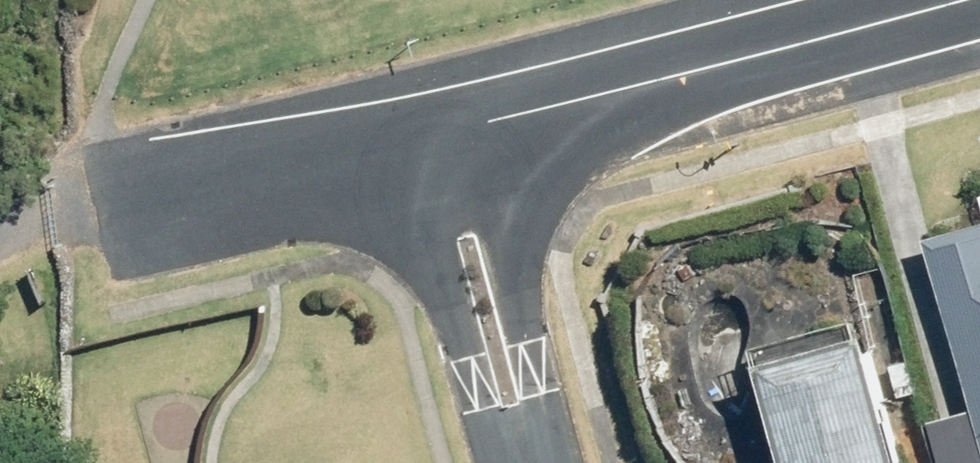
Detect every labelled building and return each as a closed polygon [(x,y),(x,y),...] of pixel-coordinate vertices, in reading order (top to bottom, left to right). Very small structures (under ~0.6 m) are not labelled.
[(929,241),(976,412),(932,424),(943,462),(979,462),(979,227),(929,241)] [(761,367),(788,462),(903,462),(869,338),(761,367)]
